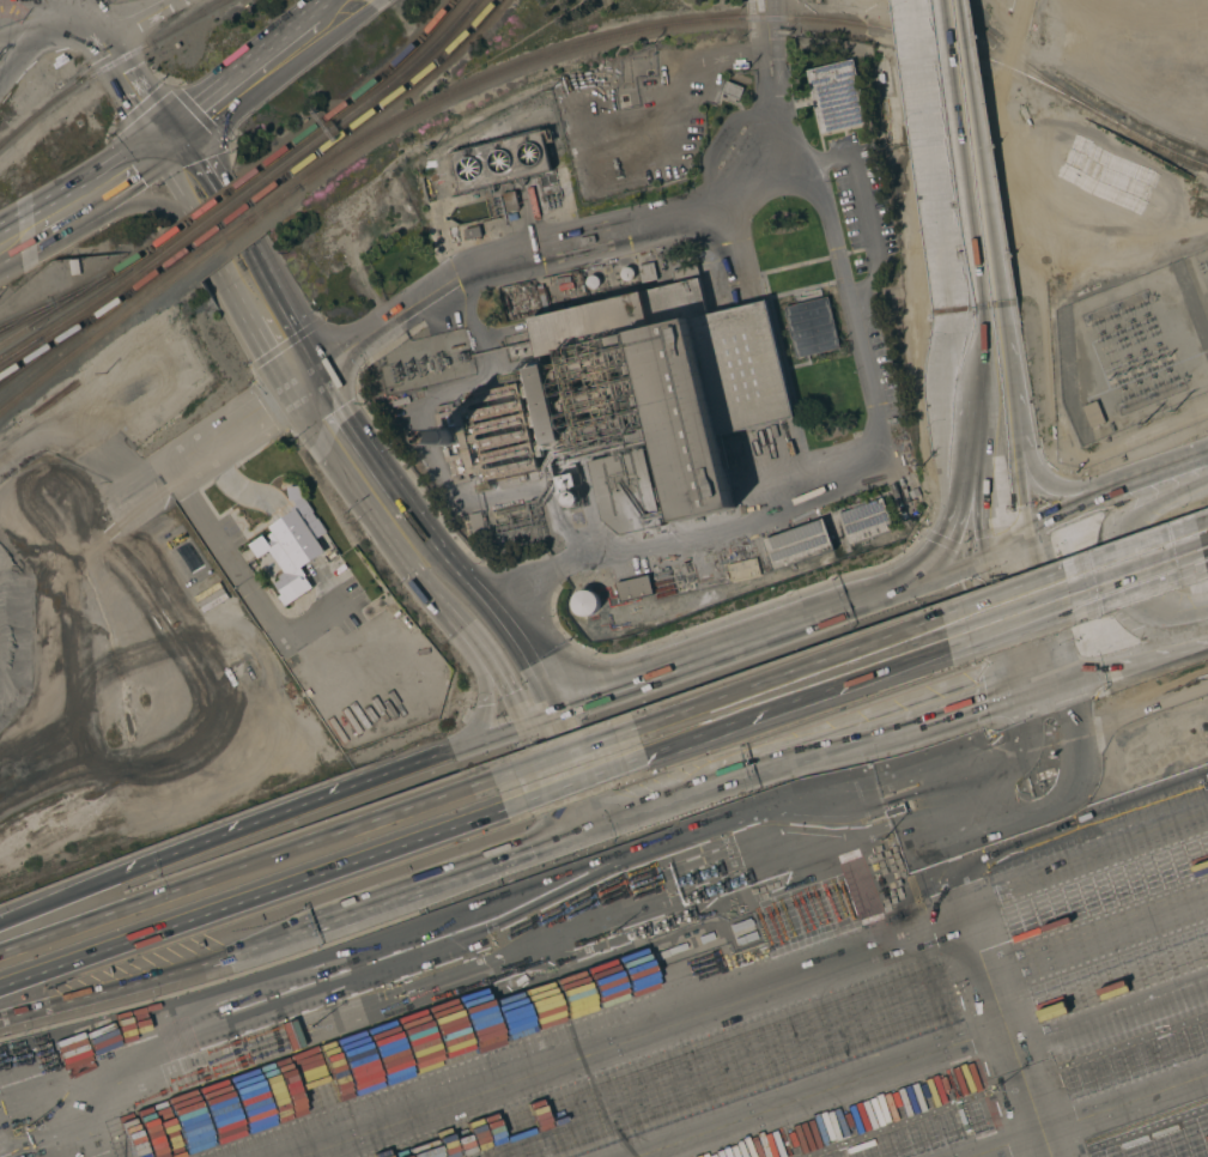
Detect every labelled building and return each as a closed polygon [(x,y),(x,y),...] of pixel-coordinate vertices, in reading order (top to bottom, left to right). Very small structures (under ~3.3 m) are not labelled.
[(868,122),(821,134),(806,71),(852,60),(868,122)] [(743,87),(739,99),(722,92),(727,81),(743,87)] [(542,132),(552,171),(460,192),(451,152),(542,132)] [(520,208),(506,212),(502,194),(515,190),(520,208)] [(652,262),(656,280),(642,284),(637,266),(652,262)] [(674,284),(672,271),(697,265),(709,314),(767,299),(795,418),(718,436),(735,508),(674,522),(631,335),(539,357),(530,319),(674,284)] [(839,349),(796,359),(784,307),(827,297),(839,349)] [(564,441),(548,365),(530,368),(546,445),(564,441)] [(1105,423),(1091,429),(1082,406),(1097,401),(1105,423)] [(644,448),(662,525),(619,535),(601,520),(588,461),(644,448)] [(572,473),(576,486),(559,490),(556,477),(572,473)] [(303,485),(305,499),(314,511),(312,514),(316,520),(317,519),(327,532),(316,539),(324,552),(301,568),(306,576),(303,578),(303,580),(306,578),(312,588),(285,606),(279,596),(281,595),(273,583),(279,580),(278,577),(284,573),(269,551),(257,558),(249,545),(262,535),(268,543),(272,540),(268,535),(273,532),(269,527),(293,511),(291,508),(297,504),(293,499),(290,501),(287,487),(303,485)] [(571,491),(573,492),(575,493),(576,495),(577,497),(578,498),(578,501),(578,502),(577,504),(576,505),(573,507),(571,508),(570,508),(566,507),(565,505),(563,504),(563,503),(561,499),(563,497),(563,495),(565,493),(566,492),(570,491),(571,491)] [(881,498),(893,531),(849,546),(837,514),(881,498)] [(824,519),(834,550),(775,571),(763,540),(824,519)] [(757,558),(760,575),(730,582),(727,564),(757,558)] [(648,575),(652,594),(619,602),(614,583),(648,575)] [(599,608),(597,611),(596,612),(594,614),(593,616),(590,617),(588,617),(585,617),(583,617),(581,616),(578,616),(577,613),(575,612),(573,610),(572,607),(572,605),(572,602),(572,600),(573,599),(573,596),(576,594),(577,593),(579,592),(582,590),(584,589),(587,589),(589,590),(590,590),(593,592),(595,593),(596,595),(597,596),(599,599),(600,601),(600,604),(599,606),(599,608)]
